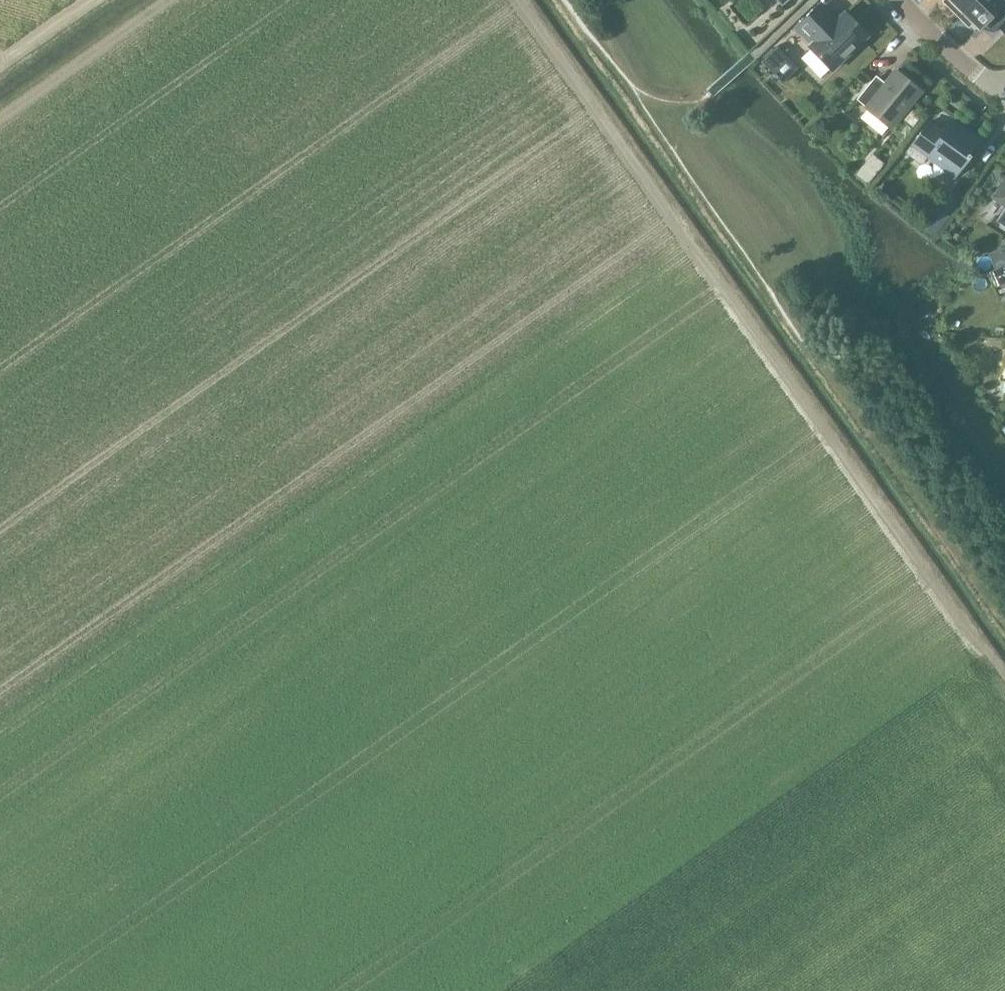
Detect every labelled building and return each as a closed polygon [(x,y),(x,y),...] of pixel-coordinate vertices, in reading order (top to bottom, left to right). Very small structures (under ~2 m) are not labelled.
[(951,3),(948,6),(958,16),(974,0),(949,0),(951,3)] [(958,16),(968,26),(971,22),(978,29),(983,24),(992,33),(1004,20),(1004,0),(974,0),(958,16)] [(809,47),(831,70),(867,35),(845,12),(836,21),(820,4),(796,27),(812,44),(809,47)] [(865,107),(890,128),(920,91),(895,70),(884,84),(877,84),(872,80),(856,99),(865,107)] [(923,162),(928,154),(956,175),(970,155),(969,154),(979,139),(963,127),(961,129),(951,121),(942,133),(928,122),(907,151),(923,162)] [(992,196),(1004,205),(1004,178),(992,196)] [(996,221),(1004,227),(1004,207),(996,221)]
